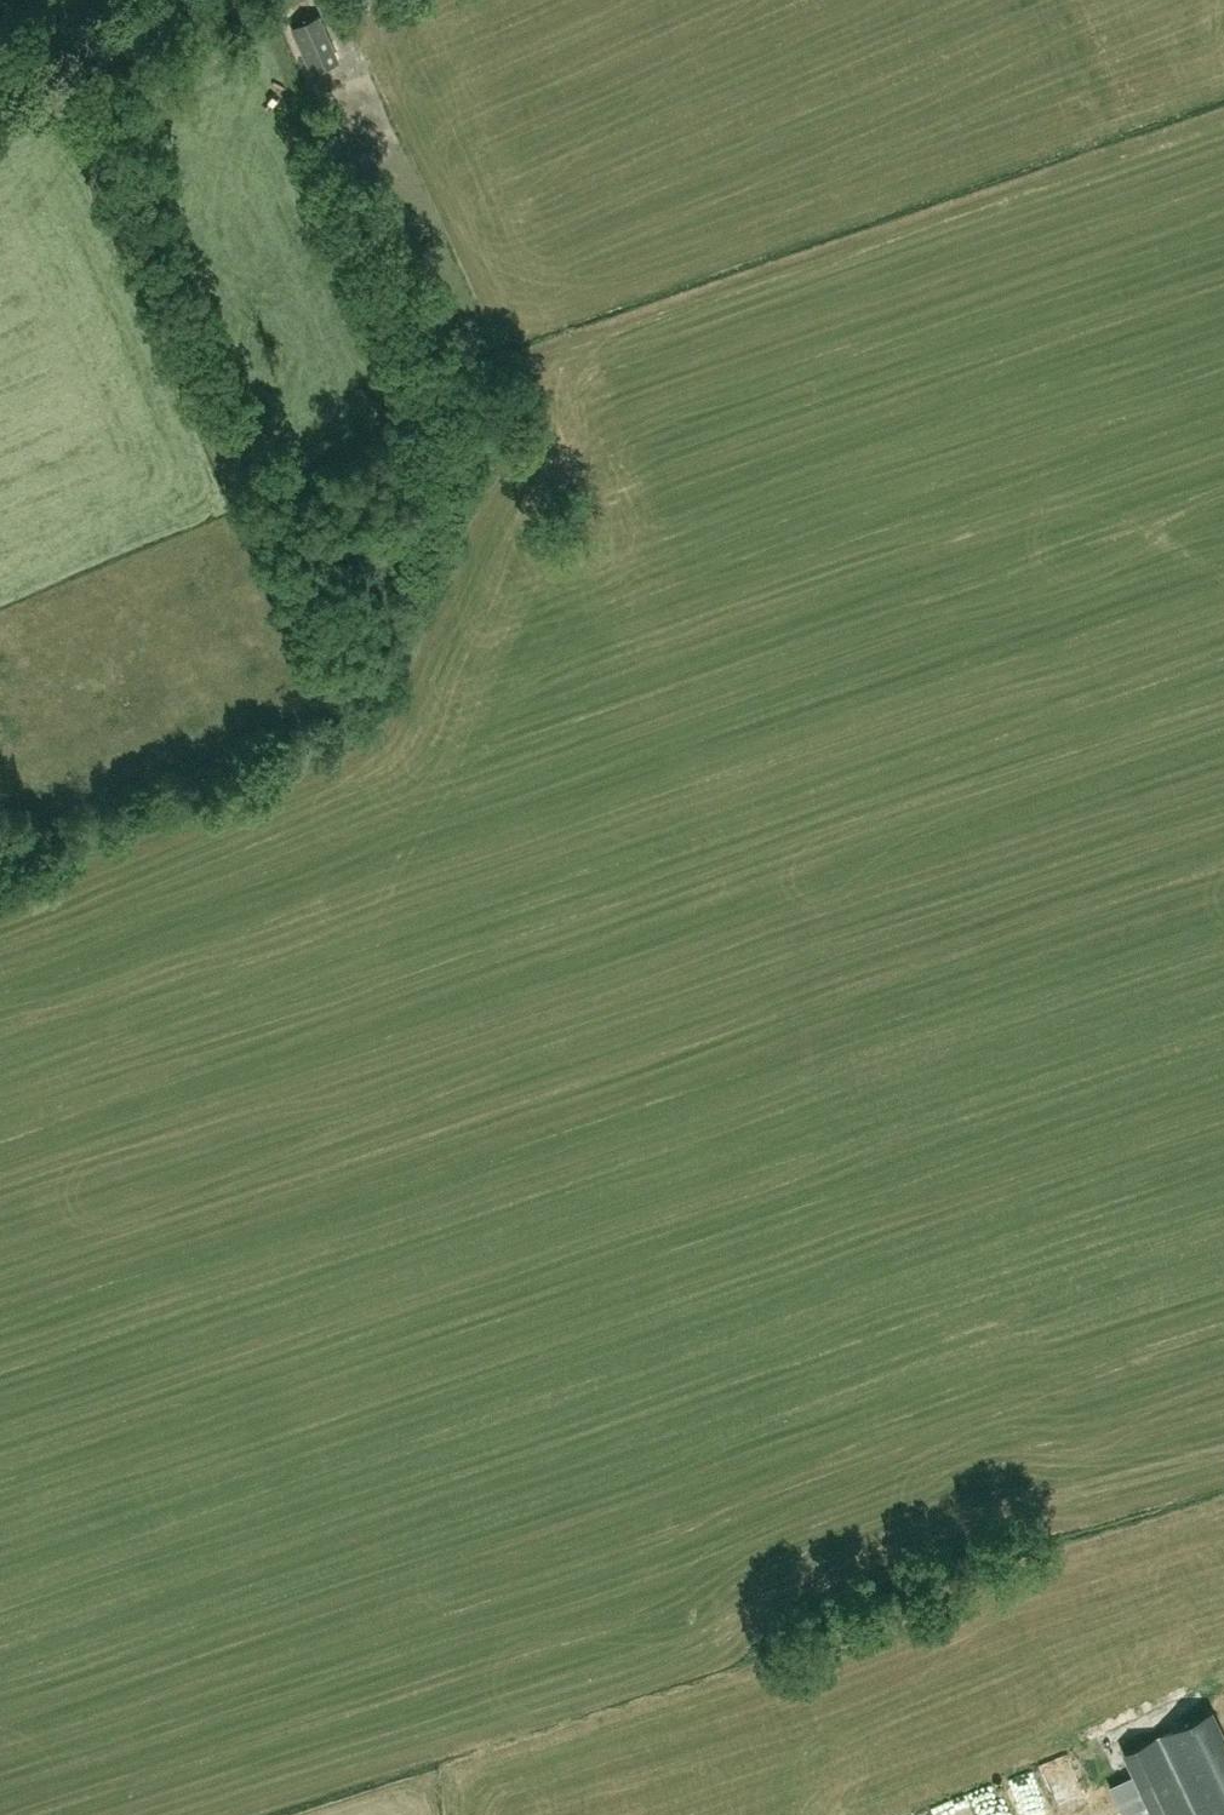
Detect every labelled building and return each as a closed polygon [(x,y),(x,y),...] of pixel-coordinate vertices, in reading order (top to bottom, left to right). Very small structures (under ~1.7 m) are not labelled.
[(340,60),(320,14),(291,27),(311,73),(340,60)] [(1122,1751),(1133,1775),(1152,1814),(1223,1814),(1223,1742),(1209,1710),(1158,1734),(1122,1751)] [(1002,1767),(987,1772),(993,1792),(1008,1788),(1002,1767)] [(1133,1775),(1111,1786),(1125,1814),(1152,1814),(1133,1775)]
